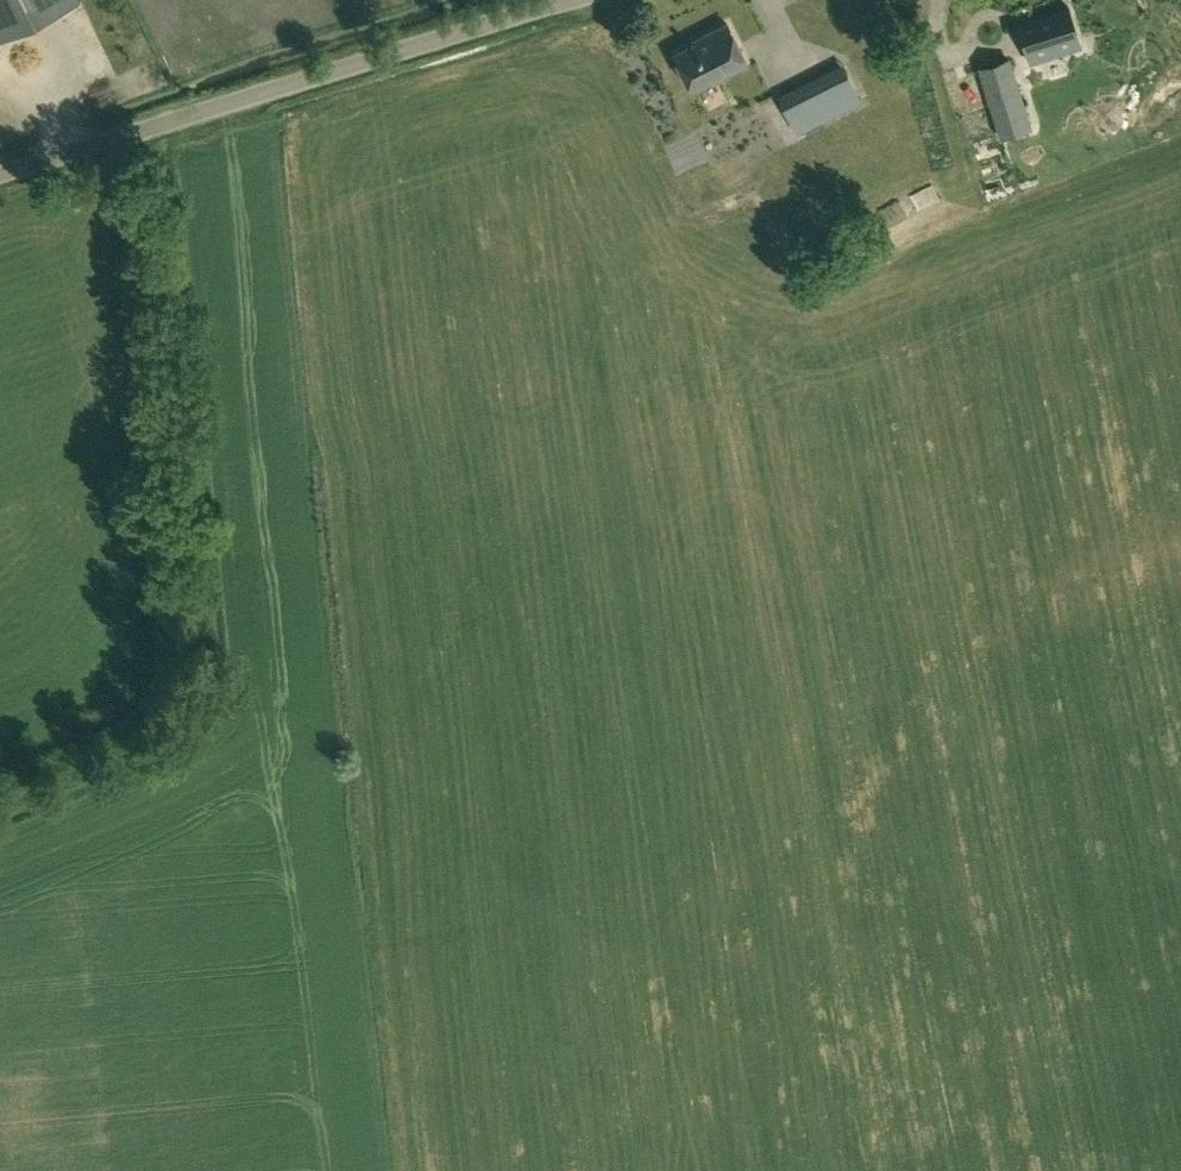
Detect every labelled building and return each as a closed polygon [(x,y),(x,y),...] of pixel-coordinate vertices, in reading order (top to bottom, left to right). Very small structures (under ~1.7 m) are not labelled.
[(82,0),(0,0),(0,39),(82,0)] [(1061,4),(1011,20),(1023,61),(1073,45),(1061,4)] [(693,87),(746,61),(728,23),(706,35),(707,38),(676,54),(693,87)] [(1002,64),(974,73),(997,140),(1024,132),(1002,64)] [(819,122),(802,87),(781,98),(798,132),(819,122)]
